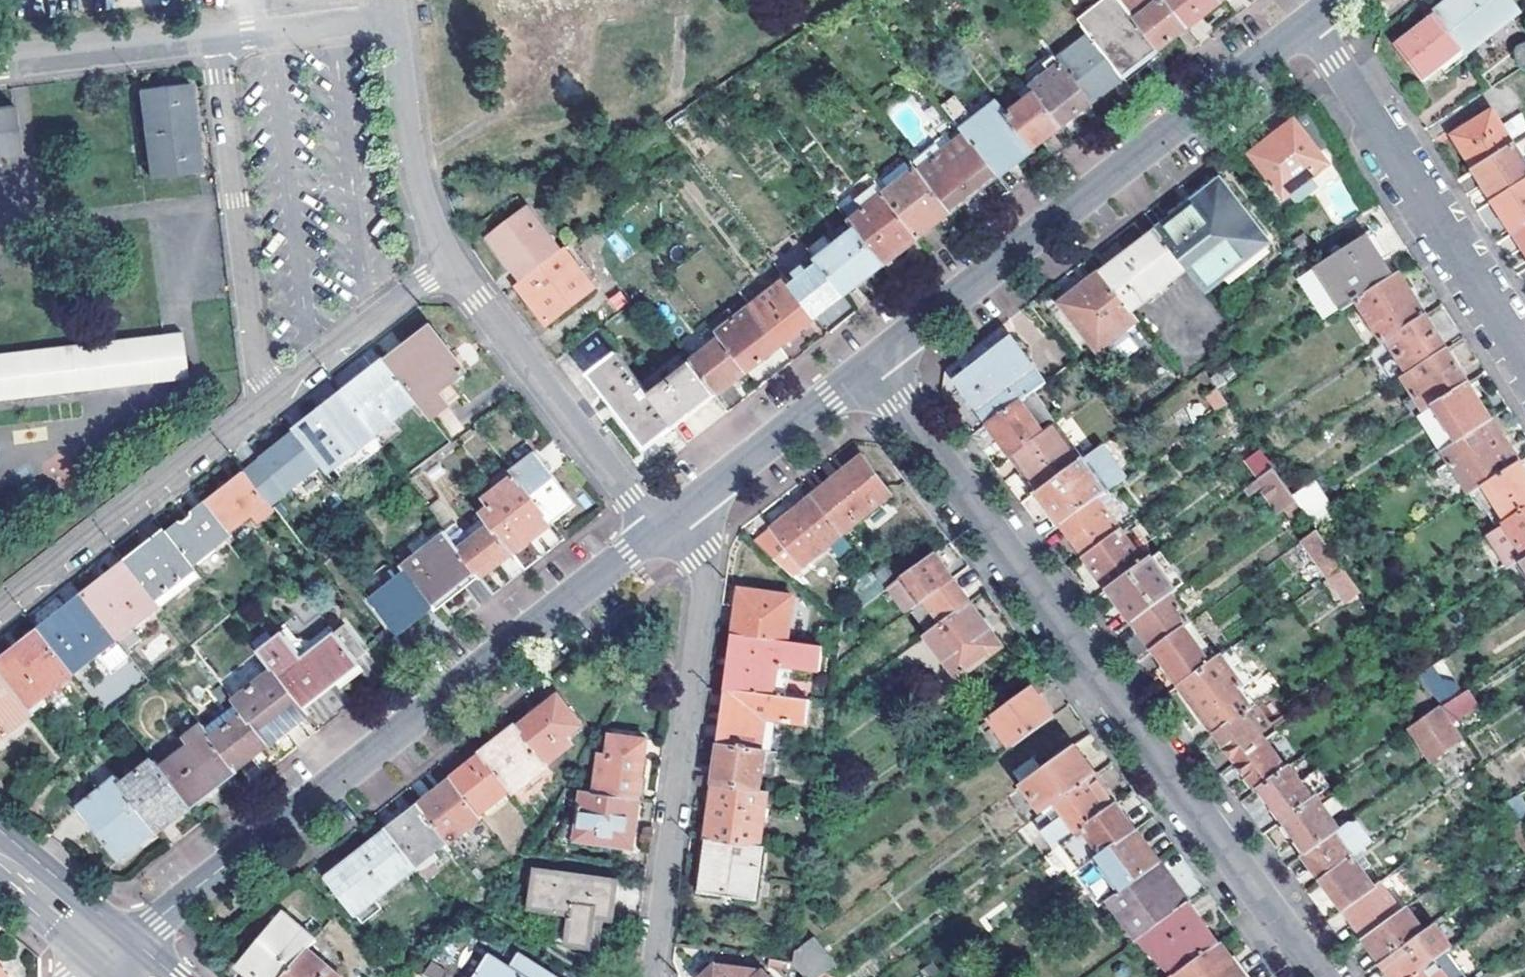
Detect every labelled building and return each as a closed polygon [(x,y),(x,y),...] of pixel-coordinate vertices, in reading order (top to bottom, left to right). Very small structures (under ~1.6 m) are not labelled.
[(1080,20),(1084,26),(1118,0),(1105,0),(1080,20)] [(1125,78),(1161,50),(1122,0),(1118,0),(1084,26),(1091,35),(1125,78)] [(1161,50),(1188,29),(1166,0),(1122,0),(1161,50)] [(1188,29),(1224,1),(1223,0),(1166,0),(1188,29)] [(1462,51),(1463,52),(1497,30),(1521,12),(1512,0),(1451,0),(1433,14),(1462,51)] [(1433,14),(1393,44),(1423,82),(1462,51),(1433,14)] [(1060,60),(1063,64),(1093,103),(1125,78),(1091,35),(1060,60)] [(1032,88),(1037,95),(1062,128),(1093,103),(1063,64),(1032,88)] [(188,86),(139,93),(150,180),(198,174),(188,86)] [(941,103),(951,119),(965,111),(955,95),(941,103)] [(1009,116),(1034,149),(1054,134),(1062,128),(1037,95),(1009,116)] [(968,136),(999,177),(1034,149),(1009,116),(999,103),(963,130),(968,136)] [(0,110),(0,164),(22,161),(17,109),(0,110)] [(1453,135),(1475,169),(1514,143),(1493,109),(1453,135)] [(1512,137),(1524,130),(1524,123),(1520,113),(1503,121),(1512,137)] [(1296,122),(1252,156),(1284,199),(1327,165),(1296,122)] [(968,136),(951,149),(920,173),(952,214),(999,177),(968,136)] [(944,139),(912,163),(918,170),(920,173),(951,149),(944,139)] [(1524,181),(1524,160),(1514,143),(1475,169),(1495,200),(1524,181)] [(918,170),(887,195),(920,238),(952,214),(920,173),(918,170)] [(1221,180),(1157,230),(1189,270),(1206,292),(1225,278),(1220,272),(1265,237),(1221,180)] [(1515,231),(1524,225),(1524,181),(1495,200),(1506,217),(1515,231)] [(851,222),(860,233),(885,266),(920,238),(887,195),(879,185),(859,201),(867,210),(851,222)] [(493,236),(525,279),(561,251),(528,209),(493,236)] [(1515,231),(1524,247),(1524,225),(1515,231)] [(1157,230),(1100,274),(1132,314),(1189,270),(1157,230)] [(828,239),(811,252),(816,258),(846,296),(885,266),(860,233),(837,250),(828,239)] [(1349,246),(1314,268),(1340,308),(1342,311),(1357,301),(1393,278),(1382,261),(1388,257),(1373,233),(1350,248),(1349,246)] [(569,245),(564,249),(595,288),(600,284),(569,245)] [(539,298),(533,303),(549,324),(595,288),(564,249),(561,251),(525,279),(539,298)] [(816,258),(788,280),(818,318),(822,315),(846,296),(816,258)] [(1314,268),(1298,279),(1323,319),(1340,308),(1314,268)] [(1100,274),(1062,303),(1098,351),(1136,321),(1132,314),(1100,274)] [(1384,343),(1388,340),(1426,316),(1411,292),(1399,274),(1393,278),(1357,301),(1384,343)] [(525,279),(519,284),(533,303),(539,298),(525,279)] [(788,280),(753,308),(783,346),(818,318),(788,280)] [(719,334),(722,338),(749,372),(783,346),(753,308),(719,334)] [(1409,374),(1447,349),(1426,316),(1388,340),(1409,374)] [(388,362),(418,400),(431,417),(464,391),(455,379),(464,371),(431,329),(395,357),(388,362)] [(699,344),(705,351),(722,338),(719,334),(716,331),(699,344)] [(188,382),(184,335),(0,352),(0,400),(188,382)] [(691,363),(717,397),(749,372),(722,338),(705,351),(691,362),(691,363)] [(1020,402),(1045,383),(1015,338),(957,383),(988,426),(1020,402)] [(1424,411),(1425,410),(1469,382),(1447,349),(1409,374),(1403,378),(1424,411)] [(650,395),(618,354),(590,375),(648,450),(669,434),(676,429),(650,395)] [(371,375),(345,395),(375,434),(418,400),(388,362),(371,375)] [(691,363),(650,395),(676,429),(712,401),(717,397),(691,363)] [(1449,447),(1492,419),(1490,416),(1495,413),(1486,399),(1481,402),(1469,382),(1425,410),(1449,447)] [(1217,390),(1206,397),(1217,412),(1227,404),(1217,390)] [(325,411),(297,432),(328,471),(335,466),(345,478),(358,467),(349,455),(375,434),(345,395),(325,411)] [(1020,402),(988,426),(1011,458),(1043,435),(1020,402)] [(1442,451),(1470,494),(1484,486),(1520,463),(1492,419),(1449,447),(1442,451)] [(1011,458),(1037,494),(1081,462),(1055,426),(1043,435),(1011,458)] [(375,434),(349,455),(358,467),(384,446),(375,434)] [(1103,446),(1081,462),(1037,494),(1043,501),(1061,526),(1098,499),(1126,478),(1103,446)] [(1247,461),(1260,480),(1273,470),(1269,464),(1260,452),(1247,461)] [(517,474),(523,483),(554,523),(577,505),(539,456),(517,474)] [(862,459),(812,499),(841,537),(891,498),(862,459)] [(1524,510),(1524,470),(1520,463),(1484,486),(1507,521),(1524,510)] [(1261,489),(1279,515),(1285,511),(1296,503),(1291,496),(1273,470),(1260,480),(1247,490),(1251,496),(1261,489)] [(206,504),(228,533),(251,515),(256,522),(274,508),(246,472),(206,504)] [(1314,482),(1291,496),(1296,503),(1305,516),(1316,532),(1337,518),(1314,482)] [(484,513),(486,516),(492,524),(515,553),(554,523),(523,483),(484,513)] [(803,566),(841,537),(812,499),(773,529),(803,566)] [(1061,526),(1085,558),(1121,532),(1122,532),(1098,499),(1061,526)] [(1294,524),(1305,516),(1296,503),(1285,511),(1294,524)] [(228,533),(206,504),(191,515),(192,520),(185,525),(180,524),(168,534),(194,568),(232,538),(228,533)] [(1524,553),(1524,510),(1507,521),(1505,522),(1524,553)] [(486,516),(454,541),(460,549),(492,524),(486,516)] [(515,553),(492,524),(460,549),(478,572),(483,578),(515,553)] [(446,531),(402,565),(409,573),(435,606),(440,602),(478,572),(460,549),(454,541),(446,531)] [(1109,591),(1145,565),(1121,532),(1085,558),(1109,591)] [(1303,541),(1329,578),(1332,575),(1342,568),(1316,532),(1303,541)] [(128,564),(161,606),(168,601),(164,595),(196,570),(194,568),(168,534),(128,564)] [(1153,558),(1176,591),(1183,586),(1160,554),(1153,558)] [(901,579),(917,603),(951,578),(933,555),(901,579)] [(1109,591),(1133,623),(1171,595),(1176,591),(1153,558),(1145,565),(1109,591)] [(161,606),(128,564),(85,598),(118,640),(162,607),(161,606)] [(1350,600),(1360,593),(1346,573),(1342,568),(1332,575),(1350,600)] [(435,606),(409,573),(373,601),(404,640),(439,612),(435,606)] [(928,633),(969,603),(963,595),(951,578),(917,603),(910,608),(928,633)] [(734,635),(785,642),(791,598),(740,590),(737,610),(734,635)] [(1154,652),(1184,629),(1191,624),(1171,595),(1133,623),(1142,636),(1154,652)] [(118,640),(85,598),(42,632),(73,673),(75,674),(118,640)] [(924,636),(956,680),(1001,647),(969,603),(928,633),(924,636)] [(275,671),(305,710),(361,666),(371,658),(344,623),(303,654),(285,631),(273,639),(267,632),(253,643),(275,671)] [(1184,629),(1154,652),(1179,686),(1210,664),(1184,629)] [(30,707),(73,673),(42,632),(0,665),(0,668),(30,707)] [(821,647),(785,642),(734,635),(730,661),(726,689),(785,697),(788,667),(818,671),(821,647)] [(1210,664),(1179,686),(1215,734),(1244,713),(1256,704),(1220,657),(1210,664)] [(1418,674),(1436,704),(1460,689),(1442,660),(1418,674)] [(337,685),(341,690),(365,672),(361,666),(337,685)] [(0,668),(0,737),(33,711),(30,707),(0,668)] [(239,706),(269,745),(309,714),(305,710),(275,671),(236,702),(239,706)] [(989,718),(1010,746),(1051,716),(1039,698),(1031,687),(989,718)] [(764,749),(770,750),(773,731),(769,730),(771,718),(804,722),(807,700),(785,697),(726,689),(723,715),(719,743),(764,749)] [(558,697),(518,728),(547,765),(552,771),(566,760),(560,753),(572,744),(568,738),(581,727),(558,697)] [(1256,704),(1244,713),(1265,741),(1277,732),(1256,704)] [(239,706),(208,730),(239,769),(269,745),(239,706)] [(1440,706),(1425,717),(1447,750),(1463,738),(1441,708),(1440,706)] [(1236,762),(1265,741),(1244,713),(1215,734),(1236,762)] [(1447,750),(1425,717),(1408,729),(1431,762),(1447,750)] [(162,768),(191,806),(239,769),(208,730),(205,726),(185,741),(189,747),(162,768)] [(483,756),(510,790),(512,793),(547,765),(518,728),(483,756)] [(598,755),(593,791),(639,798),(647,741),(608,735),(605,756),(598,755)] [(1265,741),(1236,762),(1256,791),(1285,770),(1265,741)] [(719,743),(713,783),(758,789),(764,749),(719,743)] [(1042,812),(1047,809),(1094,774),(1078,752),(1074,746),(1022,784),(1042,812)] [(450,781),(478,816),(510,790),(483,756),(450,781)] [(1285,770),(1256,791),(1263,799),(1280,823),(1313,799),(1289,767),(1285,770)] [(161,768),(129,792),(160,831),(191,806),(162,768),(161,768)] [(1047,809),(1067,838),(1115,802),(1094,774),(1047,809)] [(419,805),(449,841),(450,844),(481,820),(478,816),(450,781),(419,805)] [(758,789),(713,783),(706,837),(758,844),(766,790),(758,789)] [(129,792),(125,787),(87,816),(123,861),(160,831),(129,792)] [(576,841),(632,848),(639,798),(593,791),(582,790),(578,821),(576,841)] [(1521,822),(1524,820),(1524,808),(1517,796),(1507,802),(1521,822)] [(1304,855),(1338,829),(1329,817),(1341,809),(1333,797),(1321,806),(1315,798),(1313,799),(1280,823),(1304,855)] [(1075,874),(1095,860),(1135,830),(1120,809),(1115,802),(1067,838),(1053,848),(1073,875),(1075,874)] [(416,867),(449,841),(419,805),(388,830),(416,867)] [(1322,879),(1352,856),(1371,843),(1353,819),(1338,829),(1304,855),(1317,872),(1322,879)] [(575,845),(576,841),(578,821),(568,820),(557,843),(575,845)] [(1512,829),(1524,849),(1524,828),(1521,822),(1512,829)] [(355,918),(418,869),(416,867),(388,830),(325,879),(355,918)] [(1119,893),(1160,863),(1147,846),(1135,830),(1095,860),(1119,893)] [(758,844),(706,837),(698,892),(721,895),(721,892),(755,896),(762,845),(758,844)] [(1352,856),(1322,879),(1339,903),(1344,910),(1375,887),(1352,856)] [(1099,907),(1104,903),(1119,893),(1095,860),(1075,874),(1099,907)] [(1133,944),(1145,935),(1189,902),(1170,876),(1160,863),(1119,893),(1104,903),(1133,944)] [(597,949),(602,919),(613,921),(618,881),(535,870),(529,909),(569,915),(566,945),(597,949)] [(1365,938),(1401,911),(1381,883),(1375,887),(1344,910),(1359,931),(1365,938)] [(1145,935),(1174,975),(1219,942),(1207,927),(1189,902),(1145,935)] [(1365,938),(1381,960),(1423,930),(1406,907),(1401,911),(1365,938)] [(307,951),(315,941),(284,916),(239,970),(247,976),(285,976),(307,951)] [(1449,950),(1451,948),(1433,923),(1423,930),(1381,960),(1394,976),(1412,976),(1449,950)] [(810,940),(796,950),(794,961),(794,963),(807,976),(819,976),(826,972),(831,969),(810,940)] [(1174,975),(1171,976),(1244,976),(1232,961),(1219,942),(1174,975)] [(1449,950),(1412,976),(1468,976),(1449,950)] [(285,976),(340,976),(307,951),(285,976)] [(509,971),(488,958),(476,976),(548,976),(519,958),(509,971)] [(428,976),(441,976),(446,969),(430,961),(423,974),(428,976)] [(703,976),(720,976),(712,968),(703,976)]
